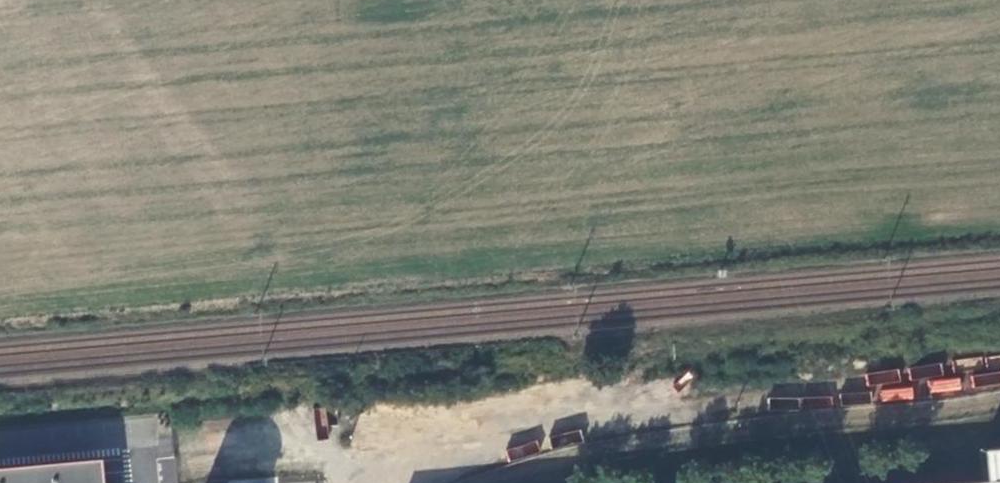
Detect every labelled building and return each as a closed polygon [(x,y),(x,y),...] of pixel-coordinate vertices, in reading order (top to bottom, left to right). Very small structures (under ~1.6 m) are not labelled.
[(989,482),(977,482),(999,482),(999,448),(986,450),(989,482)] [(103,461),(0,470),(0,482),(105,482),(103,461)]
